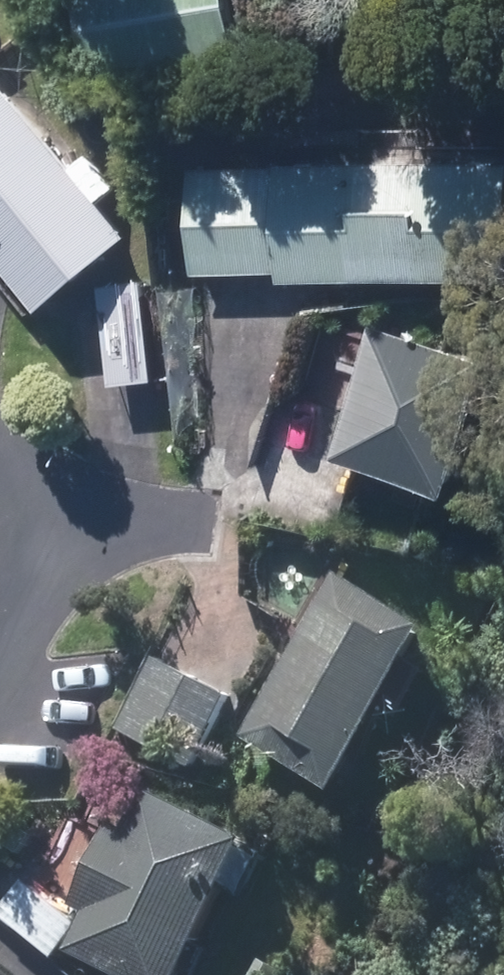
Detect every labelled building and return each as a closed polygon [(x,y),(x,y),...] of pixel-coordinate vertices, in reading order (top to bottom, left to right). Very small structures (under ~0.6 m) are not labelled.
[(99,77),(244,50),(235,0),(84,0),(99,77)] [(0,85),(0,252),(48,310),(142,233),(13,74),(0,85)] [(286,272),(286,281),(503,280),(503,163),(199,164),(199,273),(286,272)] [(150,279),(103,283),(111,381),(158,378),(150,279)] [(375,321),(335,458),(456,493),(496,355),(375,321)] [(346,575),(244,737),(335,793),(436,632),(346,575)] [(156,656),(119,729),(190,766),(228,693),(156,656)] [(91,913),(74,960),(114,974),(190,974),(225,879),(105,835),(78,909),(91,913)] [(56,958),(83,926),(0,857),(0,912),(56,958)]
